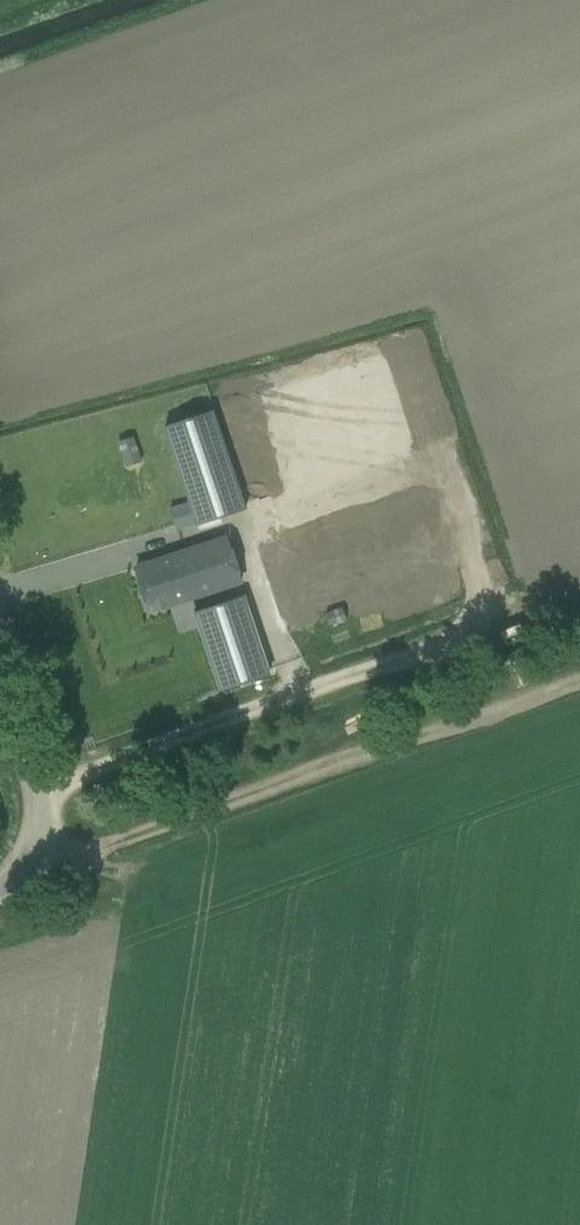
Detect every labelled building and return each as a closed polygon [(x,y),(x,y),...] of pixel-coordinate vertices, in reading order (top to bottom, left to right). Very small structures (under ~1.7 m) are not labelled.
[(254,494),(422,448),(395,348),(371,354),(376,371),(231,410),(254,494)] [(218,410),(164,427),(189,503),(171,509),(176,527),(177,528),(196,522),(196,523),(197,526),(250,508),(247,498),(218,410)] [(279,612),(447,563),(425,489),(257,537),(279,612)] [(228,537),(159,561),(136,568),(150,612),(173,604),(243,580),(228,537)] [(244,597),(196,613),(221,688),(222,690),(270,674),(268,668),(244,597)]
